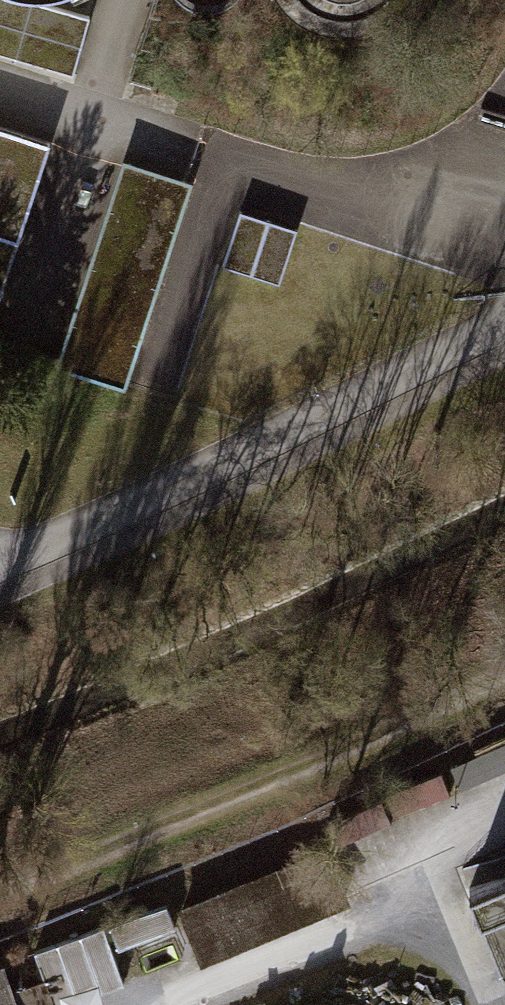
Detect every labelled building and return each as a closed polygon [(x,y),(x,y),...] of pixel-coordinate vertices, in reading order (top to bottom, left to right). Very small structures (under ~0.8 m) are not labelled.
[(313,17),(350,21),(381,0),(302,0),(313,17)] [(0,10),(0,74),(74,95),(91,36),(0,10)] [(0,124),(0,321),(55,140),(0,124)] [(189,182),(120,162),(59,368),(129,389),(189,182)] [(283,276),(300,226),(248,208),(231,258),(283,276)] [(443,777),(327,824),(336,847),(453,800),(443,777)] [(201,956),(344,898),(325,853),(182,911),(201,956)] [(501,968),(504,966),(504,872),(469,887),(501,968)] [(2,969),(0,969),(0,1004),(15,1004),(2,969)]
